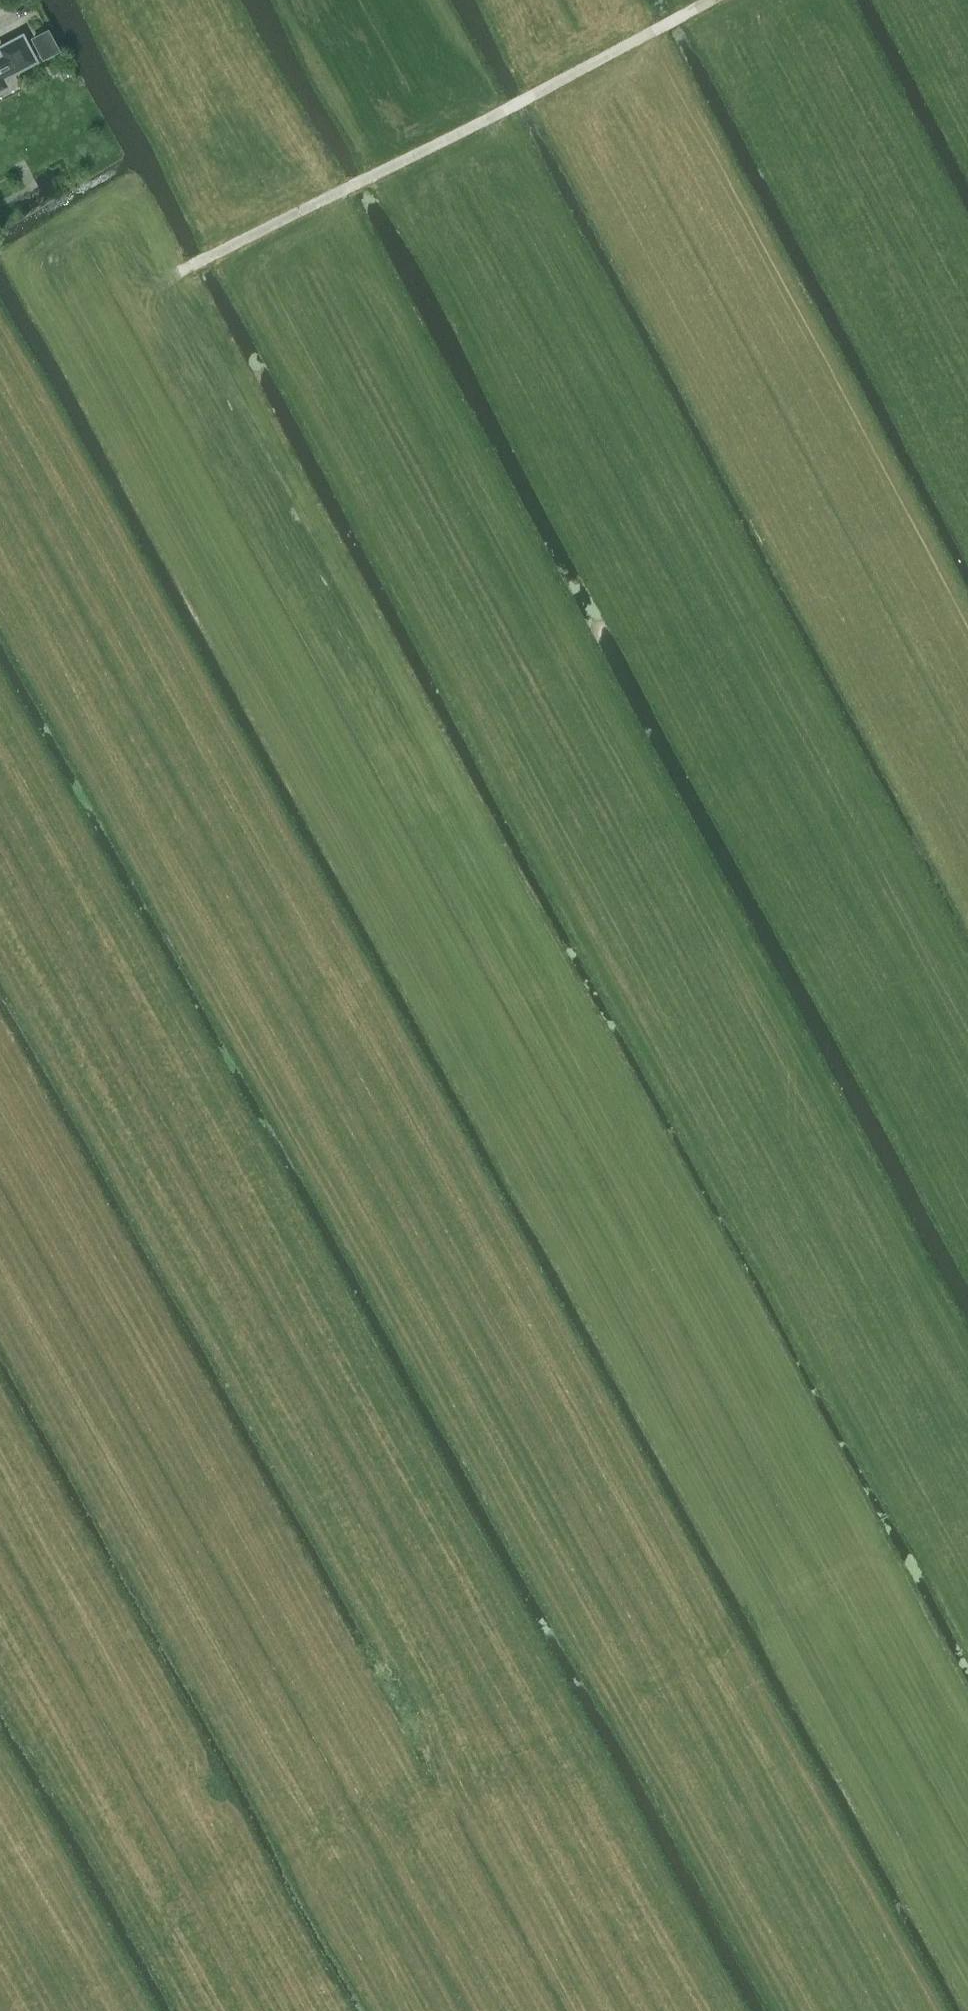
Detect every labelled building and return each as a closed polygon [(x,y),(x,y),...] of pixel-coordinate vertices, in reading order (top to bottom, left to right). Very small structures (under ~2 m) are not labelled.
[(34,37),(43,54),(57,47),(48,29),(34,37)] [(7,83),(3,75),(36,58),(23,33),(0,45),(0,46),(3,53),(0,55),(0,86),(7,83)]
